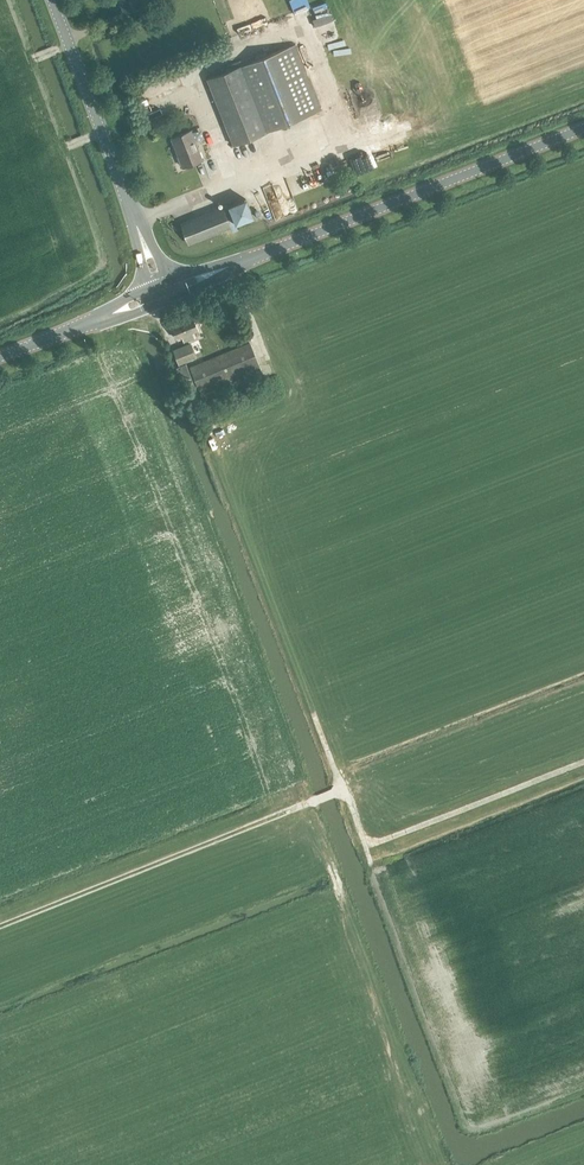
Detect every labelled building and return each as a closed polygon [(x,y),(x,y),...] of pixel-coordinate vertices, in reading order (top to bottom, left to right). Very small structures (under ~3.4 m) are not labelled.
[(142,6),(140,0),(120,0),(125,13),(142,6)] [(317,9),(329,6),(328,0),(315,4),(317,9)] [(327,42),(337,40),(329,7),(319,10),(327,42)] [(233,145),(266,132),(321,110),(295,44),(207,79),(233,145)] [(161,113),(155,101),(141,108),(147,120),(161,113)] [(401,135),(417,128),(410,114),(395,121),(401,135)] [(183,167),(203,159),(191,130),(171,137),(183,167)] [(352,161),(357,174),(373,168),(368,155),(352,161)] [(235,224),(253,217),(246,198),(228,206),(235,224)] [(188,242),(231,227),(223,206),(181,222),(188,242)] [(195,338),(192,333),(198,330),(192,318),(171,326),(176,339),(181,337),(184,343),(195,338)] [(171,349),(178,365),(197,358),(194,352),(198,351),(196,346),(193,348),(190,342),(171,349)] [(203,400),(263,375),(249,342),(189,367),(203,400)] [(185,396),(197,391),(185,363),(174,368),(185,396)]
